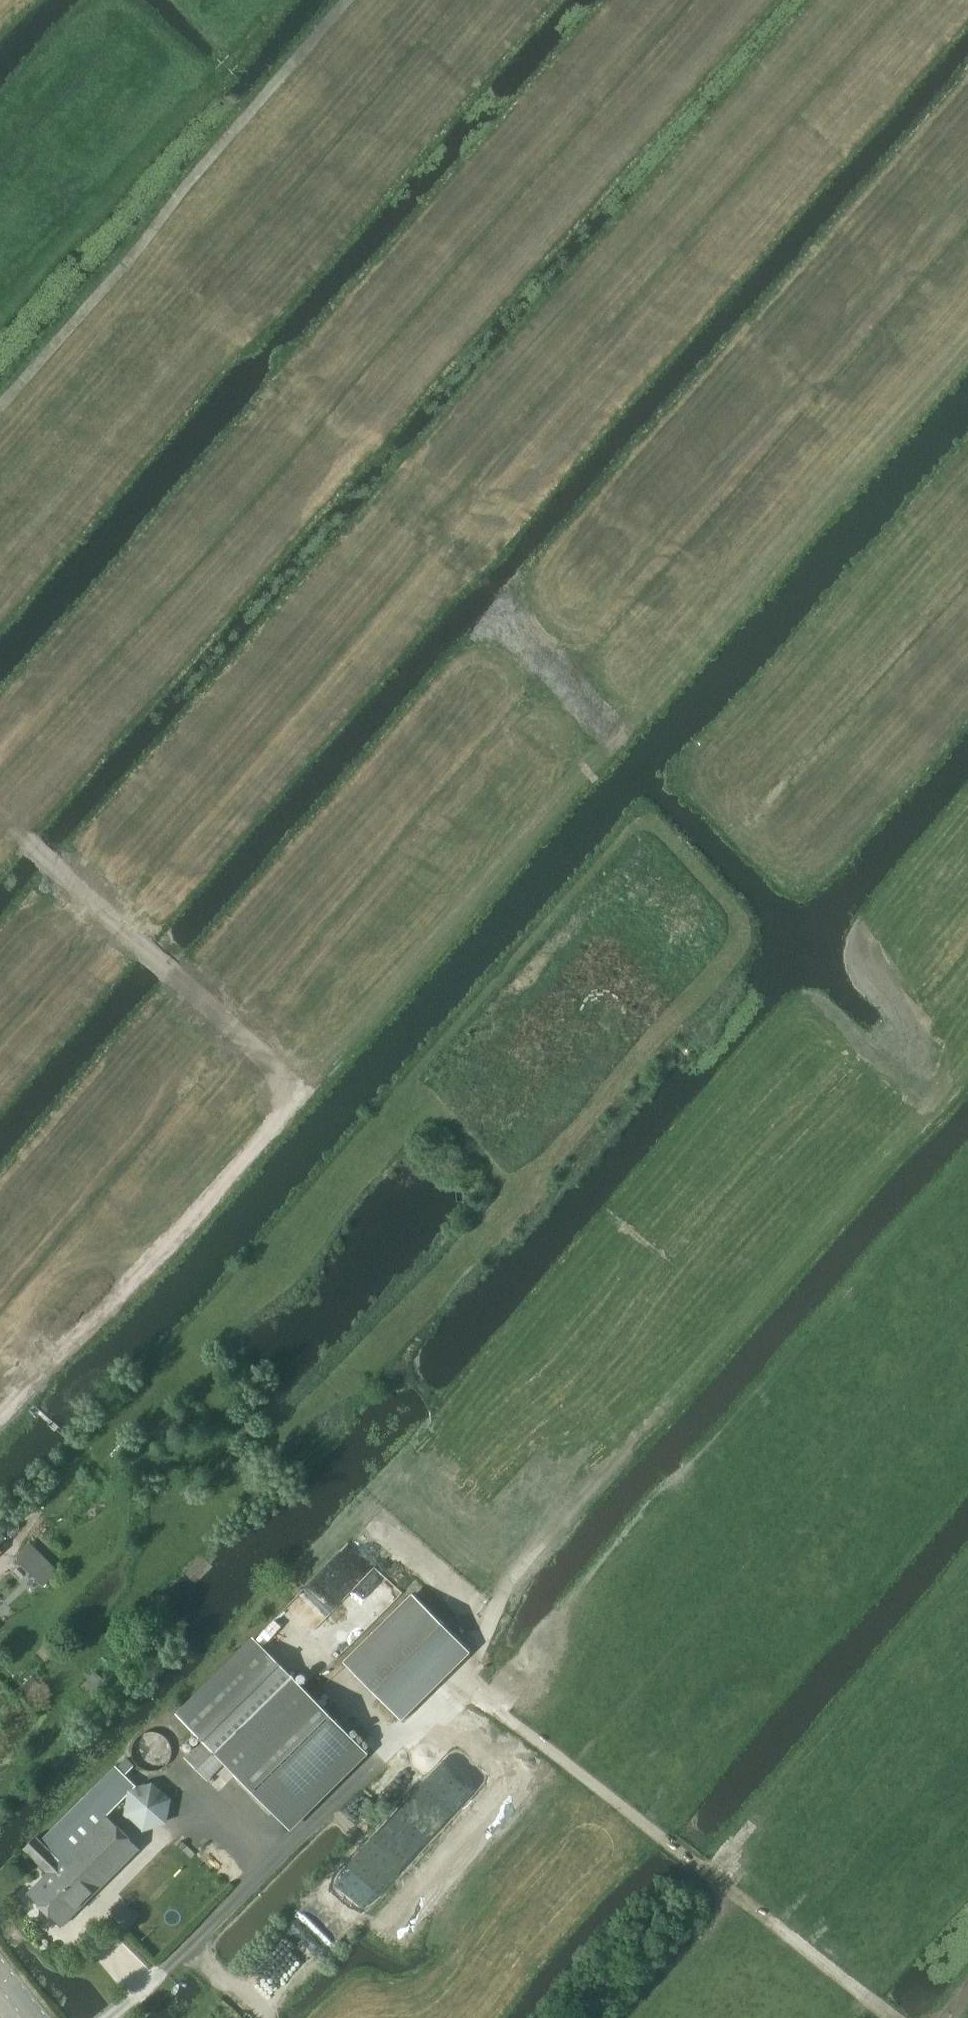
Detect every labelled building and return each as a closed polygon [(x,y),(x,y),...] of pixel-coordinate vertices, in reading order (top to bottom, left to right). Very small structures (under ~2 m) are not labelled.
[(43,1588),(58,1572),(28,1543),(13,1558),(43,1588)] [(410,1690),(457,1643),(413,1598),(346,1665),(381,1700),(382,1700),(401,1681),(409,1690),(410,1690)] [(224,1764),(287,1827),(363,1751),(253,1640),(176,1716),(201,1741),(184,1758),(206,1781),(224,1764)] [(82,1716),(110,1686),(96,1672),(67,1702),(82,1716)] [(173,1755),(173,1749),(172,1743),(169,1738),(164,1734),(158,1731),(152,1730),(146,1731),(141,1734),(136,1738),(133,1744),(132,1750),(132,1756),(135,1761),(139,1766),(144,1770),(150,1771),(156,1771),(162,1769),(167,1766),(171,1761),(173,1755)] [(106,1816),(135,1787),(115,1766),(40,1842),(35,1837),(23,1849),(48,1873),(27,1894),(60,1927),(139,1848),(106,1816)] [(166,1825),(171,1800),(152,1783),(135,1788),(127,1796),(123,1815),(142,1833),(166,1825)]
